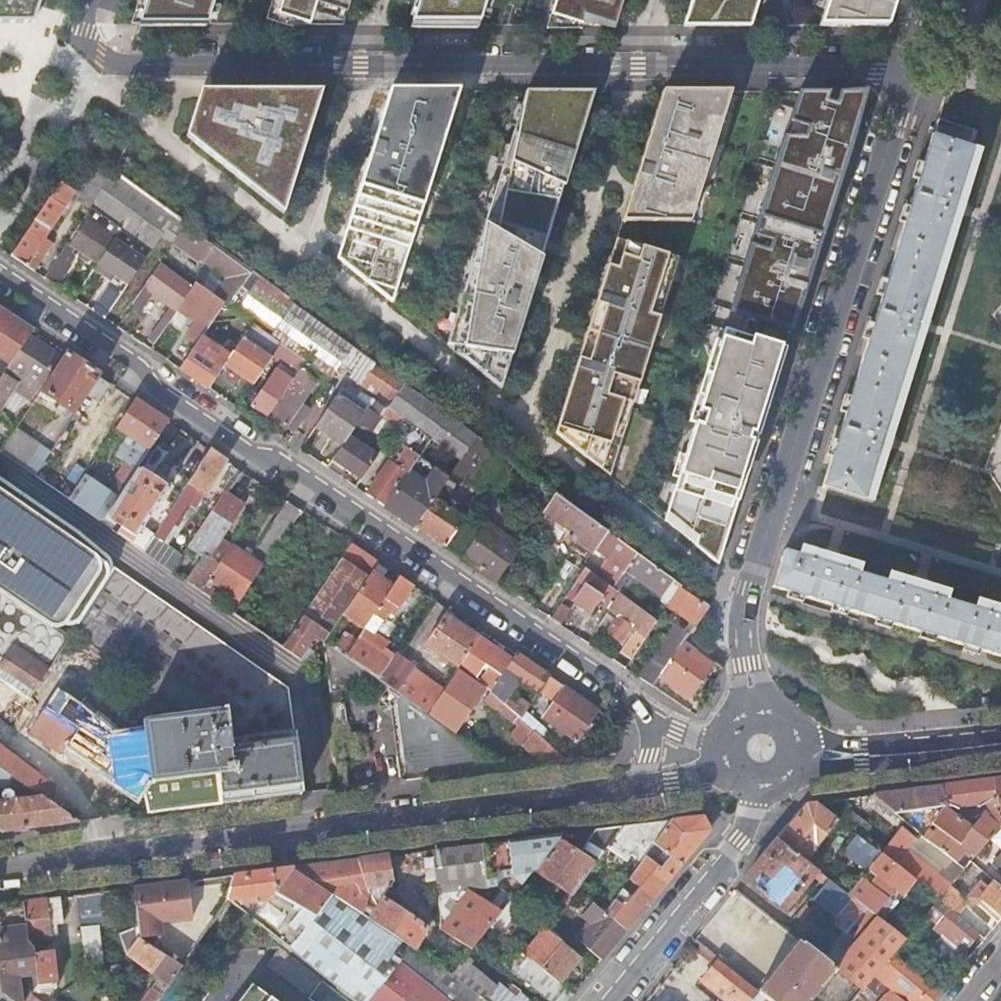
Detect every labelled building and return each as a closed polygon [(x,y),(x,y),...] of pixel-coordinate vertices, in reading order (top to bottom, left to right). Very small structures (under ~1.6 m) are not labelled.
[(35,23),(42,0),(0,0),(0,24),(35,23)] [(138,24),(206,24),(214,0),(146,0),(138,24)] [(275,24),(343,24),(350,0),(282,0),(275,24)] [(411,25),(479,26),(487,0),(419,0),(411,25)] [(547,26),(555,0),(547,0),(539,25),(547,26)] [(547,26),(615,26),(623,0),(555,0),(547,26)] [(683,26),(752,27),(760,0),(692,0),(683,26)] [(820,27),(889,27),(897,0),(828,0),(820,27)] [(255,179),(286,204),(307,138),(298,135),(312,90),(211,89),(194,143),(248,186),(255,179)] [(322,90),(312,90),(298,135),(307,138),(322,90)] [(459,90),(391,90),(337,258),(392,302),(459,90)] [(595,91),(526,90),(446,346),(501,389),(531,295),(573,160),(595,91)] [(731,92),(663,91),(635,181),(622,222),(690,222),(731,92)] [(867,92),(799,93),(664,521),(719,565),(867,92)] [(931,134),(823,487),(864,499),(880,447),(885,449),(886,447),(889,449),(893,438),(888,437),(889,435),(884,434),(917,330),(922,332),(922,330),(926,331),(929,322),(925,320),(925,319),(920,317),(952,214),(957,215),(958,213),(962,214),(965,204),(961,203),(961,201),(957,199),(973,147),(972,146),(976,131),(939,120),(934,135),(931,134)] [(80,150),(92,132),(85,128),(73,146),(76,147),(80,150)] [(111,171),(116,162),(103,155),(82,190),(95,198),(111,171)] [(248,186),(283,214),(286,204),(255,179),(248,186)] [(56,187),(11,255),(26,265),(35,271),(44,257),(42,256),(51,242),(43,238),(75,190),(60,180),(56,187)] [(177,219),(150,200),(136,219),(162,238),(177,219)] [(119,228),(90,207),(83,217),(87,219),(70,244),(72,246),(83,253),(79,257),(86,261),(89,257),(97,263),(119,228)] [(250,273),(190,229),(185,225),(171,243),(196,262),(200,258),(226,278),(212,295),(222,302),(225,304),(250,273)] [(141,256),(144,258),(149,250),(119,228),(97,263),(94,267),(108,277),(111,273),(114,275),(111,278),(117,282),(120,279),(123,281),(141,256)] [(678,259),(617,239),(589,327),(569,388),(555,433),(610,477),(678,259)] [(67,242),(63,247),(69,251),(72,246),(70,244),(67,242)] [(63,247),(44,277),(56,285),(69,264),(67,263),(73,254),(69,251),(63,247)] [(144,258),(141,256),(123,281),(127,284),(144,258)] [(158,264),(138,296),(144,300),(150,291),(171,306),(162,320),(167,323),(182,300),(194,282),(185,276),(181,281),(158,264)] [(320,372),(328,379),(339,363),(351,371),(348,375),(367,389),(370,385),(392,399),(385,408),(371,400),(366,407),(381,417),(395,427),(402,418),(431,439),(459,460),(475,437),(403,384),(401,385),(373,366),(373,364),(286,302),(287,300),(250,273),(225,304),(236,312),(245,319),(250,322),(279,343),(304,361),(320,372)] [(177,359),(183,363),(222,302),(212,295),(194,282),(182,300),(206,317),(177,359)] [(183,363),(180,368),(209,388),(220,370),(204,358),(229,320),(230,321),(236,312),(225,304),(222,302),(183,363)] [(10,364),(29,335),(33,329),(0,307),(0,357),(10,364)] [(250,322),(245,319),(228,346),(233,350),(241,337),(247,327),(250,322)] [(279,343),(250,322),(247,327),(276,349),(279,343)] [(14,387),(30,398),(59,356),(29,335),(10,364),(0,378),(0,407),(14,387)] [(224,364),(253,384),(270,358),(260,351),(263,347),(254,342),(252,345),(241,337),(233,350),(224,364)] [(304,361),(279,343),(276,349),(271,356),(296,373),(304,361)] [(75,413),(100,375),(78,360),(65,351),(40,389),(58,401),(54,406),(62,411),(65,406),(75,413)] [(291,380),(268,417),(283,428),(320,372),(304,361),(296,373),(291,380)] [(250,406),(260,412),(268,417),(291,380),(275,370),(250,406)] [(340,387),(315,425),(341,444),(366,407),(359,401),(353,409),(339,399),(345,391),(340,387)] [(116,426),(129,406),(113,396),(87,436),(103,447),(116,426)] [(150,409),(134,398),(129,406),(116,426),(128,435),(118,451),(119,456),(125,460),(106,490),(85,476),(75,491),(69,500),(101,523),(107,513),(137,468),(168,420),(150,409)] [(341,444),(331,459),(361,479),(385,443),(370,432),(381,417),(366,407),(341,444)] [(260,412),(256,419),(263,424),(268,417),(260,412)] [(85,424),(73,416),(66,427),(78,435),(85,424)] [(367,495),(385,507),(415,463),(431,439),(402,418),(395,427),(389,437),(407,450),(399,462),(403,465),(400,469),(388,462),(366,494),(367,495)] [(0,452),(35,476),(40,468),(49,454),(14,429),(0,452)] [(487,445),(475,437),(459,460),(452,471),(482,491),(498,467),(481,455),(487,445)] [(174,504),(162,521),(170,526),(194,489),(203,494),(225,459),(223,457),(209,449),(174,504)] [(504,457),(498,467),(482,491),(490,497),(513,464),(504,457)] [(415,526),(415,527),(434,498),(440,489),(447,480),(448,478),(432,467),(429,472),(415,463),(385,507),(399,516),(415,526)] [(122,524),(116,533),(119,535),(143,551),(162,521),(174,504),(163,496),(171,483),(163,477),(169,467),(164,464),(154,479),(137,468),(107,513),(122,524)] [(38,479),(69,500),(75,491),(40,468),(35,476),(38,479)] [(235,493),(248,474),(239,469),(227,488),(235,493)] [(43,611),(67,628),(71,628),(74,628),(77,626),(78,624),(80,625),(115,570),(116,569),(113,567),(113,564),(112,561),(110,558),(107,555),(76,529),(33,500),(0,477),(0,582),(43,611)] [(455,485),(447,480),(440,489),(448,495),(455,485)] [(224,492),(199,531),(218,544),(244,505),(224,492)] [(637,554),(555,494),(542,514),(569,532),(565,537),(590,555),(594,549),(625,571),(637,554)] [(434,498),(415,527),(427,535),(445,547),(464,518),(434,498)] [(290,528),(301,510),(287,500),(258,546),(272,555),(290,528)] [(464,518),(445,547),(463,559),(486,524),(468,512),(464,518)] [(486,524),(463,559),(468,563),(496,582),(520,547),(486,524)] [(231,545),(228,549),(208,580),(237,598),(260,564),(231,545)] [(205,555),(187,582),(201,591),(204,587),(208,580),(228,549),(225,546),(222,551),(214,552),(210,558),(205,555)] [(186,550),(172,572),(179,576),(193,554),(186,550)] [(1000,609),(999,616),(924,593),(926,586),(925,585),(926,582),(916,578),(915,582),(913,582),(911,589),(836,566),(838,559),(837,558),(838,555),(828,552),(827,555),(826,555),(823,562),(785,550),(773,588),(1000,657),(1000,609)] [(682,587),(637,554),(625,571),(619,579),(612,589),(619,594),(626,600),(639,581),(665,600),(663,604),(689,624),(702,605),(680,589),(682,587)] [(304,615),(330,632),(343,614),(371,573),(373,568),(367,564),(361,573),(341,559),(304,615)] [(595,566),(589,572),(612,589),(619,579),(608,571),(606,573),(595,566)] [(584,568),(576,580),(583,585),(573,600),(572,601),(590,614),(600,600),(606,604),(611,596),(616,599),(619,594),(612,589),(589,572),(584,568)] [(143,796),(147,813),(228,803),(301,794),(300,780),(298,764),(297,759),(288,688),(116,569),(115,570),(80,625),(73,635),(72,637),(86,645),(115,664),(138,678),(146,740),(150,774),(137,792),(143,796)] [(374,614),(392,586),(371,573),(343,614),(364,627),(374,614)] [(393,614),(413,585),(399,575),(392,586),(374,614),(379,617),(384,621),(390,612),(393,614)] [(257,579),(233,614),(282,648),(290,635),(281,629),(260,616),(270,600),(261,593),(267,585),(257,579)] [(583,585),(576,580),(566,596),(573,600),(583,585)] [(204,587),(201,591),(218,603),(221,599),(204,587)] [(702,605),(704,603),(682,587),(680,589),(702,605)] [(4,660),(14,646),(49,669),(51,667),(66,644),(67,640),(67,638),(66,635),(64,633),(0,589),(0,657),(4,660)] [(616,599),(599,626),(621,642),(631,628),(636,630),(620,653),(631,661),(656,622),(626,600),(619,594),(616,599)] [(689,624),(683,632),(688,635),(709,606),(704,603),(702,605),(689,624)] [(560,605),(551,618),(561,625),(570,611),(560,605)] [(370,631),(379,617),(374,614),(364,627),(370,631)] [(282,648),(298,659),(314,634),(322,640),(324,642),(330,632),(304,615),(297,626),(290,635),(282,648)] [(460,663),(477,637),(445,615),(425,644),(457,667),(460,663)] [(281,629),(290,635),(297,626),(287,620),(281,629)] [(675,626),(640,678),(653,687),(659,677),(684,642),(688,635),(683,632),(675,626)] [(345,656),(369,674),(387,648),(390,643),(370,631),(364,627),(356,640),(345,656)] [(334,649),(345,656),(356,640),(345,633),(334,649)] [(500,675),(511,659),(477,637),(460,663),(475,678),(484,665),(500,675)] [(391,706),(400,781),(444,775),(442,763),(486,757),(426,714),(397,693),(378,680),(369,674),(345,656),(334,649),(324,642),(322,640),(329,692),(376,687),(379,707),(391,706)] [(684,642),(659,677),(690,698),(713,663),(684,642)] [(137,792),(150,774),(146,740),(125,742),(105,725),(109,720),(88,705),(115,664),(86,645),(65,677),(51,667),(49,669),(14,646),(4,660),(0,657),(0,714),(61,754),(67,745),(137,792)] [(369,674),(378,680),(395,654),(387,648),(369,674)] [(500,675),(490,691),(520,720),(532,701),(528,699),(526,702),(522,700),(520,703),(510,696),(522,679),(539,690),(548,676),(528,662),(514,653),(511,659),(500,675)] [(620,653),(615,661),(626,669),(631,661),(620,653)] [(378,680),(397,693),(415,668),(395,654),(378,680)] [(397,693),(426,714),(443,688),(415,668),(397,693)] [(455,730),(482,689),(457,672),(429,713),(455,730)] [(555,700),(564,687),(548,676),(539,690),(555,700)] [(574,741),(596,709),(579,697),(569,690),(547,723),(555,729),(553,733),(560,738),(563,734),(574,741)] [(523,746),(542,763),(565,760),(520,720),(490,691),(483,699),(513,722),(512,723),(528,737),(523,746)] [(50,802),(55,782),(0,743),(0,767),(50,802)] [(442,763),(444,775),(502,768),(486,757),(442,763)] [(301,763),(298,764),(300,780),(306,779),(304,763),(301,763)] [(50,802),(0,767),(0,783),(5,787),(10,786),(16,789),(16,791),(13,793),(9,790),(4,791),(3,794),(4,802),(0,802),(0,831),(1,832),(47,826),(79,822),(50,802)] [(945,807),(987,803),(987,807),(992,812),(988,816),(983,813),(971,828),(945,808),(934,823),(939,827),(930,840),(965,867),(971,860),(992,835),(1000,825),(1000,817),(999,815),(998,812),(994,779),(972,782),(963,783),(943,786),(945,807)] [(945,807),(943,786),(874,794),(904,820),(906,811),(945,807)] [(826,800),(815,802),(838,821),(843,824),(846,827),(857,814),(837,799),(826,800)] [(784,831),(777,839),(806,861),(821,843),(825,846),(830,840),(826,835),(838,821),(815,802),(807,803),(784,831)] [(605,913),(626,931),(664,884),(709,831),(702,817),(692,818),(669,821),(639,864),(605,913)] [(639,864),(669,821),(644,824),(620,827),(606,848),(625,863),(630,857),(639,864)] [(826,835),(830,840),(843,824),(838,821),(826,835)] [(992,835),(1000,842),(1000,825),(992,835)] [(579,855),(557,841),(533,871),(530,875),(535,879),(538,875),(567,894),(561,903),(566,906),(577,890),(606,848),(620,827),(595,831),(593,834),(579,855)] [(905,832),(887,854),(924,883),(934,872),(909,851),(917,841),(905,832)] [(869,870),(881,854),(856,834),(843,850),(869,870)] [(475,846),(433,851),(441,930),(472,949),(476,943),(489,927),(510,900),(517,892),(524,883),(530,875),(533,871),(557,841),(559,840),(562,835),(475,846)] [(806,861),(777,839),(744,879),(785,911),(818,871),(806,861)] [(869,870),(849,895),(881,920),(913,879),(882,855),(881,854),(869,870)] [(375,858),(357,861),(366,887),(370,895),(375,894),(374,888),(391,885),(392,884),(388,857),(375,858)] [(322,865),(290,869),(316,886),(333,887),(334,893),(331,896),(361,916),(366,887),(357,861),(340,863),(322,865)] [(233,876),(227,901),(353,1000),(370,1000),(412,949),(370,921),(361,916),(331,896),(316,886),(290,869),(274,871),(233,876)] [(843,890),(828,879),(813,897),(838,918),(834,923),(845,932),(838,941),(850,951),(836,968),(863,990),(874,976),(875,975),(893,953),(906,939),(893,930),(881,920),(849,895),(843,890)] [(1000,914),(1000,885),(996,881),(978,903),(987,911),(991,906),(1000,914)] [(190,882),(132,889),(137,927),(139,938),(162,936),(161,922),(193,918),(190,882)] [(535,892),(524,883),(517,892),(510,900),(517,905),(521,909),(535,892)] [(386,893),(391,885),(374,888),(375,894),(386,893)] [(950,909),(957,914),(966,902),(961,898),(963,897),(949,886),(939,899),(950,909)] [(735,888),(700,936),(718,949),(730,932),(753,948),(775,917),(735,888)] [(100,893),(75,896),(85,967),(101,964),(95,927),(109,925),(100,893)] [(45,900),(23,903),(28,941),(52,939),(51,937),(56,936),(55,925),(63,924),(60,898),(45,900)] [(370,921),(412,949),(423,956),(428,948),(419,942),(426,929),(382,900),(378,908),(370,921)] [(5,993),(15,1000),(22,1000),(20,976),(37,975),(34,949),(28,941),(23,903),(0,906),(0,957),(5,993)] [(585,948),(601,961),(611,948),(626,931),(605,913),(592,903),(581,917),(590,925),(579,940),(586,946),(585,948)] [(998,921),(1000,918),(1000,914),(991,906),(987,911),(998,921)] [(942,935),(927,952),(948,969),(979,932),(957,914),(950,909),(934,928),(942,935)] [(139,938),(137,927),(119,935),(127,955),(168,986),(181,968),(139,940),(139,938)] [(547,975),(558,984),(578,960),(561,945),(563,943),(551,932),(528,959),(547,975)] [(897,949),(893,953),(899,958),(913,942),(907,937),(906,939),(897,949)] [(800,940),(759,990),(767,997),(773,1000),(809,1000),(836,968),(800,940)] [(495,958),(510,971),(522,957),(507,944),(495,958)] [(700,945),(695,951),(712,964),(717,958),(700,945)] [(477,995),(452,975),(423,956),(412,949),(370,1000),(472,1000),(477,995)] [(57,982),(53,951),(35,953),(39,984),(57,982)] [(940,992),(893,953),(875,975),(906,1000),(932,1000),(940,992)] [(757,989),(755,990),(718,962),(702,980),(727,1000),(729,1000),(733,996),(740,1000),(763,1000),(767,997),(759,990),(757,989)] [(505,974),(498,983),(474,963),(464,975),(495,1000),(537,1000),(505,974)] [(20,976),(22,1000),(27,1000),(31,995),(38,986),(37,975),(20,976)] [(572,995),(558,984),(547,975),(539,986),(557,1000),(568,1000),(572,995)] [(863,990),(854,1000),(871,1000),(885,985),(874,976),(863,990)] [(252,984),(240,1000),(274,1000),(252,984)] [(161,997),(151,990),(143,1000),(158,1000),(161,997)] [(891,991),(882,1000),(904,1000),(891,991)]
